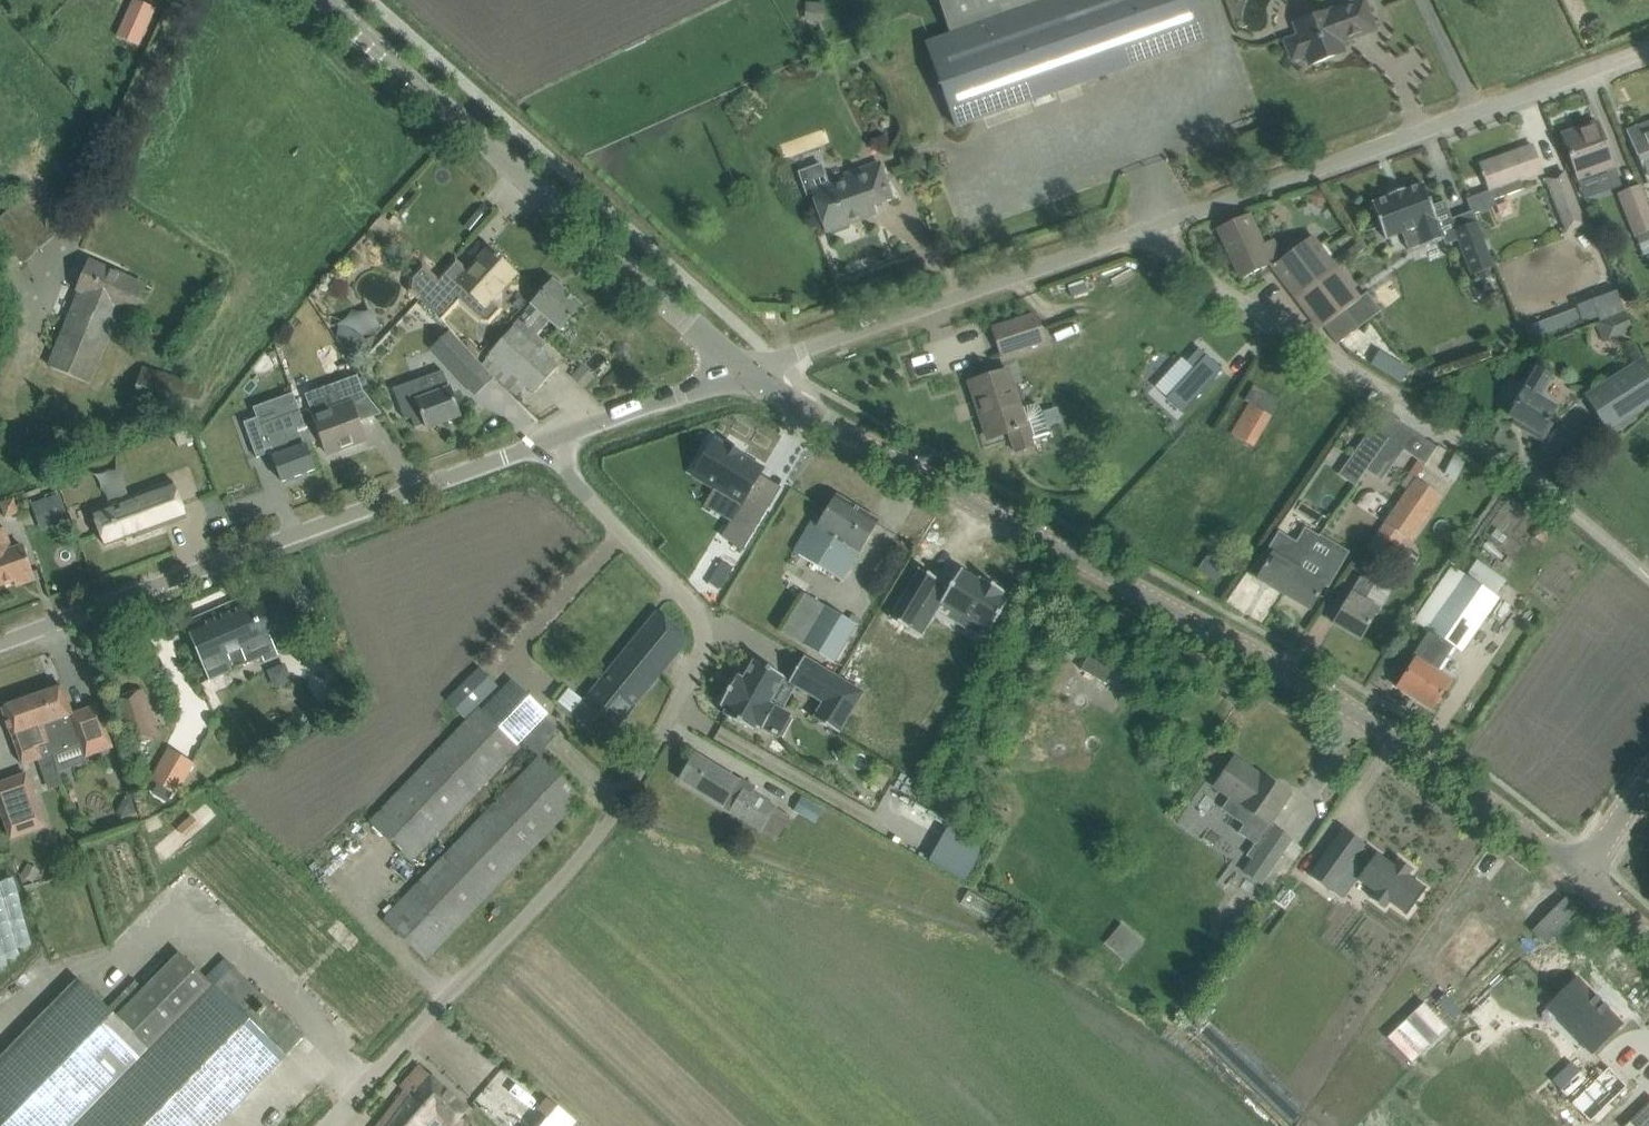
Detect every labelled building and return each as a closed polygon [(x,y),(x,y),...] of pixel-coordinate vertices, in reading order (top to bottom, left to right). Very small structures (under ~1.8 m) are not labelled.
[(951,36),(927,44),(956,128),(1208,39),(1194,0),(939,0),(951,36)] [(1345,52),(1343,45),(1342,43),(1376,30),(1365,0),(1355,0),(1291,23),(1296,35),(1285,39),(1292,60),(1306,55),(1310,65),(1345,52)] [(127,17),(118,36),(141,46),(150,27),(127,17)] [(1578,181),(1614,168),(1598,122),(1562,135),(1578,181)] [(1648,183),(1648,123),(1628,130),(1648,183)] [(1483,178),(1485,177),(1490,191),(1468,199),(1473,211),(1474,215),(1497,207),(1495,200),(1494,200),(1523,189),(1521,181),(1543,173),(1540,166),(1533,145),(1480,164),(1484,173),(1482,174),(1483,178)] [(827,232),(853,223),(851,218),(874,210),(873,206),(893,199),(880,163),(859,171),(861,175),(813,192),(827,232)] [(1563,174),(1546,180),(1567,231),(1583,224),(1563,174)] [(1424,184),(1405,191),(1404,189),(1390,194),(1390,197),(1372,204),(1386,239),(1417,227),(1424,246),(1444,239),(1436,219),(1437,219),(1424,184)] [(1648,254),(1648,210),(1640,187),(1619,195),(1642,256),(1648,254)] [(1271,264),(1297,299),(1338,270),(1332,263),(1327,255),(1313,237),(1283,260),(1274,241),(1264,245),(1250,214),(1218,229),(1241,278),(1271,264)] [(1471,276),(1493,268),(1477,223),(1454,231),(1471,276)] [(1340,236),(1345,235),(1347,231),(1345,227),(1340,227),(1338,232),(1340,236)] [(474,266),(458,285),(450,294),(436,282),(420,300),(443,321),(459,302),(482,323),(491,324),(504,309),(493,299),(501,290),(516,274),(498,258),(500,256),(498,253),(496,256),(489,250),(474,266)] [(133,317),(138,306),(147,286),(90,261),(76,293),(78,294),(48,366),(90,385),(122,312),(133,317)] [(1345,311),(1358,301),(1360,299),(1338,270),(1297,299),(1320,330),(1324,327),(1337,345),(1359,328),(1345,311)] [(554,281),(533,305),(520,319),(520,320),(515,325),(523,332),(528,327),(530,328),(543,314),(561,329),(582,306),(554,281)] [(1085,284),(1068,290),(1071,298),(1088,292),(1085,284)] [(1591,301),(1576,307),(1577,309),(1583,323),(1598,317),(1600,322),(1625,312),(1617,292),(1592,302),(1591,301)] [(1632,330),(1625,312),(1600,322),(1600,323),(1598,324),(1605,341),(1632,330)] [(1003,355),(1045,340),(1036,315),(994,329),(1003,355)] [(535,393),(559,366),(513,326),(488,354),(490,356),(483,363),(518,396),(527,386),(535,393)] [(482,364),(450,331),(432,347),(464,381),(477,395),(495,378),(482,364)] [(1159,370),(1145,392),(1167,408),(1194,362),(1166,340),(1149,363),(1159,370)] [(1379,362),(1402,381),(1410,371),(1386,352),(1379,362)] [(1626,418),(1648,403),(1648,368),(1643,359),(1586,396),(1607,430),(1626,418)] [(189,422),(200,384),(143,367),(132,405),(189,422)] [(1524,425),(1521,430),(1542,442),(1553,424),(1548,421),(1556,407),(1551,404),(1552,403),(1545,398),(1544,400),(1540,397),(1553,376),(1538,367),(1523,392),(1521,391),(1514,404),(1516,405),(1509,416),(1514,419),(1524,425)] [(1020,409),(1008,370),(971,382),(989,439),(1010,433),(1016,454),(1034,448),(1031,440),(1049,434),(1042,413),(1039,408),(1035,406),(1031,406),(1020,409)] [(426,424),(427,428),(428,428),(461,416),(453,395),(451,388),(445,371),(428,377),(394,390),(405,420),(406,420),(412,418),(415,428),(426,424)] [(344,381),(342,382),(330,386),(332,393),(339,408),(317,416),(314,417),(318,427),(326,447),(328,455),(367,440),(364,433),(359,421),(350,396),(364,390),(359,375),(356,376),(344,381)] [(1252,448),(1279,401),(1253,385),(1244,401),(1249,404),(1230,435),(1252,448)] [(261,419),(245,425),(258,458),(273,453),(283,482),(316,470),(300,428),(305,426),(300,413),(264,427),(261,419)] [(1372,462),(1388,473),(1403,451),(1400,448),(1412,431),(1401,423),(1389,438),(1388,440),(1372,462)] [(1350,459),(1367,470),(1372,462),(1388,440),(1389,438),(1373,427),(1350,459)] [(716,441),(697,473),(717,485),(745,502),(732,523),(724,537),(744,549),(770,507),(748,493),(760,474),(763,469),(740,456),(741,454),(727,445),(726,447),(716,441)] [(1457,480),(1463,467),(1450,461),(1444,474),(1457,480)] [(129,495),(125,470),(103,473),(106,498),(129,495)] [(1410,542),(1441,497),(1416,480),(1385,525),(1386,526),(1369,551),(1388,564),(1405,538),(1410,542)] [(137,537),(188,519),(173,481),(93,510),(106,546),(136,535),(137,537)] [(57,530),(71,524),(60,493),(32,503),(41,530),(55,525),(57,530)] [(879,520),(838,495),(819,527),(812,522),(794,553),(842,581),(879,520)] [(4,528),(0,530),(0,586),(33,574),(25,551),(14,555),(4,528)] [(1299,569),(1309,550),(1318,536),(1305,529),(1297,543),(1279,532),(1266,553),(1271,556),(1268,561),(1258,579),(1284,594),(1299,569)] [(1329,562),(1309,550),(1299,569),(1284,594),(1310,610),(1322,591),(1325,585),(1340,559),(1333,555),(1329,562)] [(1212,553),(1200,569),(1216,581),(1228,564),(1212,553)] [(1453,568),(1415,622),(1418,623),(1431,633),(1433,631),(1453,645),(1461,650),(1497,598),(1461,573),(1456,569),(1453,568)] [(891,617),(890,618),(909,629),(909,628),(923,605),(927,608),(935,613),(941,603),(942,604),(943,603),(956,612),(963,616),(959,623),(978,635),(982,627),(984,628),(988,631),(988,632),(989,633),(1010,599),(1008,598),(1008,599),(1004,596),(1005,595),(1006,594),(1000,590),(981,578),(980,579),(980,580),(979,581),(974,578),(962,571),(963,570),(961,570),(952,585),(950,589),(948,591),(940,586),(936,583),(937,581),(938,581),(939,580),(920,569),(919,570),(920,570),(891,617)] [(1361,639),(1373,620),(1378,610),(1364,602),(1374,584),(1360,577),(1334,623),(1361,639)] [(307,625),(299,606),(290,586),(220,616),(217,610),(186,623),(209,679),(276,650),(272,640),(307,625)] [(834,663),(857,625),(849,620),(827,606),(803,645),(834,663)] [(605,742),(689,639),(658,612),(574,715),(605,742)] [(849,620),(857,625),(861,619),(853,614),(849,620)] [(1416,660),(1398,688),(1431,710),(1451,680),(1437,671),(1453,645),(1433,631),(1431,633),(1413,659),(1416,660)] [(864,691),(805,655),(789,681),(823,701),(814,716),(839,732),(864,691)] [(1109,681),(1116,665),(1091,655),(1084,671),(1109,681)] [(724,714),(754,730),(756,727),(762,730),(776,706),(770,703),(784,677),(753,660),(743,677),(739,675),(721,706),(726,710),(724,714)] [(277,688),(295,680),(288,664),(270,672),(277,688)] [(467,723),(372,822),(412,860),(525,742),(541,757),(541,758),(400,905),(385,921),(426,960),(582,796),(548,764),(554,758),(545,750),(531,736),(546,720),(544,718),(547,714),(512,680),(502,690),(490,702),(483,710),(481,708),(479,707),(487,699),(499,687),(480,668),(446,701),(465,721),(467,723)] [(99,704),(73,713),(63,686),(33,697),(43,725),(48,743),(49,743),(50,744),(52,751),(80,741),(87,757),(115,746),(99,704)] [(130,748),(158,739),(143,693),(115,702),(130,748)] [(49,743),(48,743),(43,725),(33,697),(2,708),(23,767),(43,760),(39,748),(50,744),(49,743)] [(179,792),(195,764),(169,748),(153,777),(179,792)] [(696,754),(680,780),(699,791),(723,806),(724,805),(730,809),(732,810),(730,812),(762,832),(777,808),(775,806),(753,792),(756,787),(740,778),(739,780),(715,765),(696,754)] [(1251,815),(1269,827),(1291,795),(1266,778),(1262,783),(1257,779),(1259,776),(1235,759),(1214,789),(1228,799),(1221,810),(1244,825),(1251,815)] [(27,776),(0,785),(0,807),(12,840),(45,828),(27,776)] [(793,812),(814,824),(822,810),(801,798),(793,812)] [(1246,872),(1260,882),(1290,838),(1276,828),(1263,846),(1263,847),(1256,843),(1256,844),(1248,856),(1251,858),(1254,860),(1246,872)] [(1344,829),(1310,876),(1332,892),(1332,891),(1333,890),(1346,870),(1358,879),(1357,880),(1358,880),(1359,880),(1376,892),(1372,898),(1372,897),(1371,898),(1385,908),(1386,907),(1385,907),(1389,902),(1406,914),(1406,915),(1407,915),(1426,889),(1425,888),(1424,888),(1407,876),(1411,870),(1412,871),(1413,870),(1410,868),(1402,862),(1399,860),(1398,861),(1399,861),(1394,867),(1376,854),(1374,856),(1363,848),(1365,845),(1344,829)] [(1118,954),(1126,946),(1113,935),(1106,943),(1118,954)] [(0,1059),(0,1125),(218,1125),(306,1037),(235,967),(215,987),(207,979),(181,953),(153,981),(145,989),(138,982),(110,1010),(79,979),(0,1059)] [(1577,979),(1558,998),(1568,1009),(1561,1016),(1583,1039),(1581,1041),(1592,1052),(1620,1024),(1607,1010),(1609,1008),(1608,1007),(1606,1010),(1602,1006),(1604,1004),(1604,1003),(1601,1005),(1599,1003),(1601,1000),(1600,1000),(1598,1002),(1595,998),(1597,996),(1596,995),(1594,997),(1577,979)] [(378,1125),(438,1125),(445,1118),(453,1125),(467,1109),(437,1081),(420,1066),(402,1087),(406,1091),(378,1125)] [(1606,1066),(1572,1100),(1592,1120),(1625,1084),(1606,1066)] [(542,1125),(572,1125),(576,1121),(567,1114),(559,1107),(558,1107),(542,1125)]
